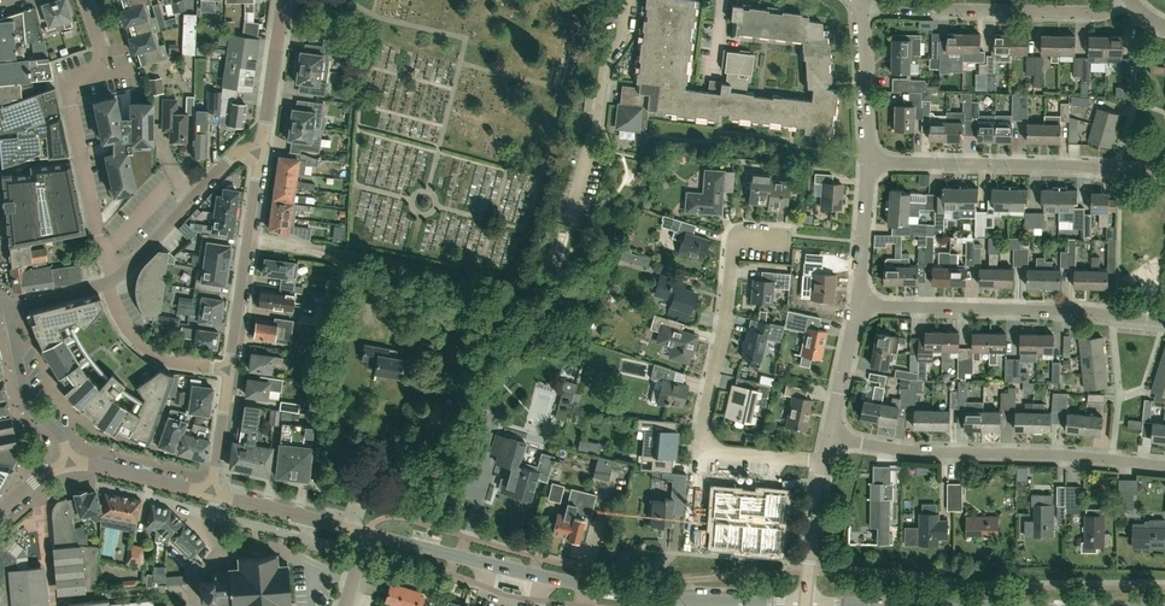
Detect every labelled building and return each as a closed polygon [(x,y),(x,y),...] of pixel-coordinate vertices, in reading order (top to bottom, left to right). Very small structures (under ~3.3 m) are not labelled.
[(57,22),(55,14),(57,14),(53,0),(42,4),(49,24),(45,25),(48,33),(61,28),(59,22),(57,22)] [(70,17),(71,17),(66,0),(54,0),(53,0),(57,14),(55,14),(57,22),(59,22),(61,28),(72,25),(70,17)] [(141,0),(122,0),(124,9),(142,3),(141,0)] [(142,3),(151,31),(159,59),(168,56),(164,42),(163,42),(159,29),(167,27),(165,20),(160,3),(159,2),(152,4),(155,15),(151,16),(147,3),(152,2),(151,0),(141,0),(142,3)] [(173,10),(174,12),(179,11),(179,9),(177,0),(163,0),(163,2),(171,1),(173,10)] [(179,11),(186,10),(184,0),(185,0),(177,0),(179,9),(179,11)] [(725,50),(723,66),(725,66),(725,71),(727,71),(726,83),(712,82),(711,87),(711,89),(711,92),(691,90),(686,89),(686,84),(688,73),(688,68),(696,0),(646,0),(644,14),(647,15),(647,20),(644,20),(636,82),(636,86),(622,85),(619,105),(617,127),(620,127),(645,130),(648,112),(648,109),(655,110),(655,113),(717,120),(717,116),(718,112),(729,113),(728,117),(791,125),(796,125),(804,126),(804,132),(816,133),(815,140),(828,142),(829,135),(832,135),(838,89),(836,89),(828,88),(828,82),(831,82),(831,77),(830,59),(829,43),(829,36),(823,36),(822,29),(822,22),(808,20),(809,14),(742,6),(732,5),(730,20),(733,20),(731,36),(738,37),(739,37),(739,33),(745,34),(769,36),(769,38),(776,39),(776,37),(803,41),(803,42),(803,51),(801,50),(802,59),(805,59),(807,78),(805,78),(806,87),(813,88),(813,90),(812,95),(812,97),(812,100),(781,97),(781,95),(773,94),(773,98),(753,95),(753,92),(747,91),(748,81),(751,81),(752,68),(755,68),(756,57),(754,57),(754,53),(749,53),(750,50),(740,49),(740,52),(725,50)] [(142,3),(124,9),(121,10),(125,24),(128,23),(132,36),(151,31),(142,3)] [(36,7),(32,6),(0,17),(0,58),(24,56),(23,42),(32,41),(33,57),(48,55),(44,40),(36,7)] [(182,53),(195,53),(196,13),(184,12),(182,53)] [(176,17),(165,20),(167,27),(177,24),(176,17)] [(225,33),(233,33),(234,21),(225,20),(225,33)] [(934,20),(920,20),(919,29),(934,29),(934,20)] [(257,37),(259,23),(244,21),(242,35),(257,37)] [(64,39),(72,36),(70,29),(62,32),(64,39)] [(137,65),(159,59),(151,31),(132,36),(129,37),(137,65)] [(252,90),(260,38),(230,33),(223,86),(238,88),(252,90)] [(331,54),(344,56),(329,33),(327,33),(325,46),(315,45),(315,51),(312,53),(300,51),(300,56),(298,56),(295,66),(321,70),(328,71),(329,61),(330,61),(331,54)] [(964,51),(964,33),(948,33),(948,51),(956,51),(956,57),(964,58),(964,51)] [(981,51),(981,33),(964,33),(964,51),(981,51)] [(1012,52),(1012,34),(995,33),(995,55),(988,55),(988,73),(995,73),(995,60),(1011,60),(1012,52)] [(890,48),(893,48),(893,55),(912,56),(919,56),(920,56),(920,35),(895,34),(895,39),(893,39),(893,40),(890,40),(890,48)] [(1028,53),(1028,34),(1012,34),(1012,52),(1028,53)] [(1059,53),(1059,35),(1042,34),(1042,52),(1052,53),(1052,61),(1058,61),(1059,53)] [(1075,53),(1076,35),(1059,35),(1059,53),(1075,53)] [(1106,62),(1106,36),(1090,36),(1090,54),(1096,54),(1096,62),(1106,62)] [(1123,54),(1123,36),(1106,36),(1106,62),(1122,62),(1121,76),(1129,76),(1130,58),(1123,58),(1123,54)] [(940,58),(940,54),(940,40),(932,40),(932,58),(940,58)] [(179,43),(169,43),(169,53),(178,54),(179,43)] [(948,72),(949,54),(940,54),(940,58),(940,72),(948,72)] [(912,56),(893,55),(893,72),(911,72),(919,72),(919,64),(919,56),(912,56)] [(988,73),(988,55),(980,55),(980,73),(988,73)] [(1035,74),(1035,56),(1027,56),(1027,74),(1035,74)] [(1043,86),(1043,56),(1035,56),(1035,74),(1034,86),(1043,86)] [(33,80),(50,79),(52,79),(53,79),(49,61),(48,57),(0,61),(0,84),(27,81),(33,80)] [(1082,82),(1082,57),(1074,57),(1074,75),(1075,75),(1075,78),(1082,78),(1082,82)] [(1090,57),(1082,57),(1082,82),(1088,82),(1090,82),(1090,61),(1090,57)] [(1164,69),(1164,65),(1151,64),(1150,73),(1164,74),(1164,69)] [(327,81),(326,81),(328,71),(321,70),(295,66),(295,77),(297,77),(296,82),(308,84),(310,86),(308,94),(325,96),(327,81)] [(149,95),(164,92),(162,77),(147,79),(149,95)] [(906,91),(910,91),(922,91),(939,91),(939,87),(929,87),(929,84),(924,79),(909,79),(909,78),(906,78),(906,91)] [(50,79),(45,80),(47,88),(54,86),(52,79),(50,79)] [(33,80),(27,81),(0,84),(0,105),(34,94),(34,93),(33,80)] [(1031,82),(1027,82),(1025,84),(1025,88),(1027,90),(1031,90),(1033,88),(1033,84),(1031,82)] [(27,129),(27,126),(60,112),(55,86),(34,93),(34,94),(0,105),(0,130),(3,130),(3,131),(27,129)] [(243,126),(246,105),(232,103),(233,99),(236,100),(238,88),(223,86),(221,97),(222,97),(221,100),(221,106),(220,107),(221,107),(220,115),(228,117),(227,124),(243,126)] [(210,90),(209,110),(219,110),(221,91),(220,91),(212,90),(210,90)] [(922,92),(922,91),(910,91),(910,106),(897,105),(897,121),(892,121),(892,128),(897,128),(897,129),(915,129),(916,106),(922,106),(922,92)] [(963,119),(972,119),(972,101),(972,93),(964,93),(964,101),(963,112),(947,111),(947,114),(947,139),(963,140),(963,121),(963,119)] [(1021,120),(1021,94),(1013,94),(1013,120),(1021,120)] [(1081,106),(1081,97),(1072,96),(1072,105),(1081,106)] [(120,117),(115,97),(94,102),(103,141),(113,139),(113,146),(113,153),(106,155),(114,194),(135,189),(127,152),(133,152),(132,143),(152,143),(152,103),(131,103),(131,116),(120,117)] [(186,141),(187,113),(176,113),(177,100),(164,99),(163,128),(171,128),(170,140),(175,141),(177,143),(182,143),(184,141),(186,141)] [(947,115),(936,114),(933,111),(931,111),(931,99),(923,99),(923,117),(930,118),(930,121),(930,139),(947,139),(947,114),(947,115)] [(290,113),(287,123),(313,127),(320,128),(322,118),(324,103),(307,101),(306,108),(304,110),(292,108),(291,113),(290,113)] [(342,103),(341,111),(349,112),(350,104),(342,103)] [(1069,121),(1069,104),(1061,103),(1061,116),(1044,116),(1044,123),(1045,123),(1045,141),(1060,142),(1061,120),(1069,121)] [(1116,130),(1121,114),(1098,108),(1093,123),(1116,130)] [(69,155),(60,112),(27,126),(27,129),(3,131),(3,137),(0,137),(0,139),(2,166),(3,166),(24,159),(24,160),(69,155)] [(979,119),(978,119),(978,123),(979,123),(979,140),(996,140),(996,115),(989,115),(979,114),(979,119)] [(1013,120),(1013,115),(996,115),(996,140),(1012,141),(1012,122),(1013,120)] [(206,156),(207,132),(206,132),(206,122),(194,122),(193,156),(206,156)] [(1045,141),(1045,123),(1044,123),(1028,122),(1028,141),(1045,141)] [(319,152),(321,144),(313,143),(314,138),(312,135),(313,127),(287,123),(287,134),(288,135),(288,139),(300,141),(302,144),(301,150),(319,152)] [(1111,146),(1116,130),(1093,123),(1089,139),(1111,146)] [(317,165),(318,159),(318,158),(315,158),(304,153),(299,153),(298,159),(279,157),(278,161),(278,162),(277,163),(276,168),(277,169),(277,170),(296,173),(304,174),(305,164),(317,165)] [(71,165),(70,162),(50,164),(31,166),(32,173),(11,175),(11,174),(2,175),(7,232),(8,232),(10,246),(85,232),(83,220),(81,211),(78,198),(79,197),(77,189),(77,188),(76,188),(73,175),(74,174),(72,165),(71,165)] [(733,192),(734,171),(705,169),(703,193),(693,192),(691,211),(721,213),(723,191),(733,192)] [(314,189),(315,183),(301,182),(302,180),(295,180),(296,173),(277,170),(275,184),(294,186),(314,189)] [(768,205),(770,179),(770,173),(751,171),(748,203),(768,205)] [(840,208),(842,184),(832,183),(832,174),(815,173),(814,182),(823,183),(821,207),(840,208)] [(919,175),(919,184),(929,185),(930,175),(919,175)] [(786,211),(789,181),(770,179),(768,205),(767,209),(786,211)] [(274,194),(273,198),(292,201),(306,202),(307,196),(293,195),(294,186),(275,184),(275,185),(275,186),(274,187),(273,192),(274,193),(274,194)] [(961,217),(961,184),(954,184),(954,187),(943,186),(943,197),(946,198),(946,206),(953,207),(953,218),(961,218),(961,217)] [(979,198),(979,187),(969,187),(969,184),(961,184),(961,217),(976,218),(975,235),(985,235),(985,226),(986,211),(976,211),(976,208),(976,207),(976,198),(979,198)] [(214,218),(233,221),(234,216),(235,216),(237,208),(235,208),(238,190),(235,190),(236,188),(235,187),(234,186),(233,185),(232,185),(231,185),(230,185),(229,185),(228,186),(227,189),(224,188),(223,196),(217,196),(213,191),(204,201),(208,204),(215,205),(214,212),(203,210),(201,212),(197,216),(214,218)] [(1000,208),(1011,208),(1011,185),(1004,185),(1004,188),(993,187),(992,198),(989,198),(988,211),(994,211),(994,215),(999,215),(1000,208)] [(1028,199),(1029,188),(1018,188),(1018,185),(1011,185),(1011,208),(1025,208),(1025,199),(1028,199)] [(1060,220),(1060,186),(1053,186),(1053,189),(1043,189),(1043,200),(1045,200),(1045,209),(1059,209),(1059,220),(1060,220)] [(1074,227),(1084,227),(1084,213),(1084,207),(1075,207),(1075,200),(1078,200),(1078,189),(1068,189),(1068,186),(1060,186),(1060,220),(1070,220),(1070,221),(1074,221),(1074,227)] [(911,201),(911,193),(902,192),(903,189),(891,189),(890,199),(887,199),(887,206),(920,209),(936,209),(936,194),(927,194),(926,202),(921,202),(911,201)] [(1116,209),(1117,199),(1109,199),(1109,192),(1092,192),(1091,210),(1100,210),(1100,224),(1109,224),(1109,209),(1116,209)] [(271,213),(271,214),(290,217),(295,218),(296,210),(310,211),(311,205),(292,203),(292,204),(273,201),(272,205),(272,206),(271,207),(270,212),(271,213)] [(920,216),(920,209),(887,206),(886,213),(889,213),(888,224),(900,225),(900,222),(909,222),(910,215),(920,216)] [(945,226),(945,210),(936,210),(935,225),(945,226)] [(994,215),(994,211),(986,211),(985,226),(994,227),(994,215)] [(1034,227),(1035,212),(1025,212),(1025,227),(1034,227)] [(1044,212),(1035,212),(1034,227),(1035,227),(1042,227),(1044,227),(1044,212)] [(1084,213),(1084,227),(1084,238),(1092,238),(1092,213),(1084,213)] [(270,223),(269,229),(288,232),(301,234),(300,237),(310,239),(312,226),(302,225),(302,227),(294,226),(295,218),(290,217),(271,214),(271,215),(269,217),(269,222),(270,223)] [(812,223),(813,215),(805,214),(804,222),(812,223)] [(677,219),(665,215),(663,222),(672,224),(672,223),(676,224),(671,237),(683,241),(680,250),(703,257),(709,239),(693,234),(696,224),(677,219)] [(233,225),(233,221),(214,218),(212,226),(190,223),(189,230),(203,232),(208,233),(212,234),(212,231),(232,234),(232,231),(235,232),(236,226),(233,225)] [(926,235),(927,224),(912,222),(911,234),(926,235)] [(345,227),(334,226),(334,233),(344,235),(345,227)] [(208,233),(203,232),(200,254),(205,255),(229,258),(229,259),(231,259),(232,250),(230,250),(231,245),(223,243),(224,236),(212,234),(208,233)] [(902,243),(902,235),(886,234),(886,242),(902,243)] [(927,246),(926,264),(926,276),(933,276),(933,283),(950,284),(951,252),(951,251),(939,251),(939,264),(935,264),(935,266),(934,266),(934,245),(934,235),(926,235),(926,245),(927,245),(927,246)] [(1076,267),(1077,238),(1069,239),(1068,251),(1069,251),(1069,267),(1076,267)] [(1108,257),(1116,258),(1117,239),(1108,239),(1108,257)] [(974,265),(975,247),(974,247),(974,241),(966,240),(966,265),(974,265)] [(31,251),(30,244),(9,248),(11,266),(32,262),(32,264),(46,263),(46,260),(47,260),(45,248),(31,251)] [(168,251),(163,246),(143,266),(139,274),(135,288),(137,298),(142,311),(151,322),(161,306),(168,251)] [(927,246),(919,246),(918,264),(926,264),(927,246)] [(1021,266),(1021,248),(1014,248),(1013,266),(1021,266)] [(169,251),(167,262),(174,263),(175,257),(169,250),(169,251)] [(636,264),(639,255),(623,250),(620,259),(636,264)] [(1069,267),(1069,251),(1068,251),(1061,251),(1060,267),(1069,267)] [(965,284),(966,266),(957,266),(957,252),(951,252),(950,284),(965,284)] [(997,267),(998,253),(990,253),(990,267),(981,267),(980,285),(997,285),(997,267)] [(227,271),(229,259),(229,258),(205,255),(200,254),(198,266),(203,267),(203,268),(227,271)] [(1044,286),(1045,260),(1045,256),(1037,256),(1037,268),(1028,268),(1028,286),(1044,286)] [(1092,269),(1092,287),(1108,287),(1108,272),(1108,269),(1100,269),(1100,256),(1092,256),(1092,269)] [(902,283),(902,257),(888,257),(886,259),(886,282),(902,283)] [(918,283),(918,265),(910,265),(910,257),(902,257),(902,283),(918,283)] [(293,290),(293,289),(293,285),(296,263),(264,259),(264,265),(262,266),(261,271),(263,273),(262,273),(281,276),(279,287),(293,290)] [(1061,286),(1061,268),(1052,268),(1052,260),(1045,260),(1044,286),(1051,286),(1051,289),(1059,289),(1059,286),(1061,286)] [(835,286),(835,274),(822,273),(822,263),(804,262),(803,274),(812,275),(811,298),(830,300),(831,286),(835,286)] [(47,266),(46,263),(32,264),(33,268),(27,269),(27,265),(11,267),(16,292),(69,283),(81,279),(79,264),(51,268),(50,265),(47,266)] [(194,288),(204,289),(215,291),(217,284),(225,285),(226,280),(227,280),(229,271),(227,271),(203,268),(203,267),(198,266),(194,288)] [(1013,285),(1013,268),(997,267),(997,285),(1013,285)] [(1092,287),(1092,269),(1076,269),(1075,287),(1092,287)] [(789,288),(790,273),(768,271),(767,280),(753,279),(751,301),(769,302),(770,287),(789,288)] [(660,295),(673,298),(671,304),(668,313),(686,319),(689,310),(695,292),(685,288),(686,283),(661,275),(657,288),(655,293),(660,295)] [(399,300),(401,289),(379,285),(377,296),(399,300)] [(258,303),(258,305),(278,307),(287,308),(289,299),(293,299),(294,290),(293,289),(293,290),(279,287),(279,292),(260,289),(259,295),(258,296),(258,302),(258,303)] [(178,305),(221,312),(221,309),(223,307),(224,302),(222,300),(222,299),(218,299),(219,292),(215,291),(204,289),(203,296),(202,296),(201,302),(195,301),(195,299),(180,296),(178,305)] [(83,408),(85,409),(97,395),(104,401),(92,415),(94,417),(93,418),(114,432),(116,430),(117,428),(130,434),(129,435),(149,443),(168,390),(173,375),(171,374),(160,369),(159,369),(149,363),(142,358),(134,351),(126,343),(121,337),(115,329),(111,322),(105,312),(102,305),(100,297),(99,293),(36,310),(29,312),(32,322),(36,334),(37,334),(43,347),(42,347),(46,354),(50,362),(59,376),(60,375),(68,387),(64,390),(82,409),(83,408)] [(610,302),(600,298),(597,306),(607,310),(610,302)] [(329,326),(331,318),(333,307),(316,304),(314,316),(313,324),(329,326)] [(199,321),(219,324),(221,323),(222,318),(220,315),(221,312),(178,305),(177,312),(200,315),(199,321)] [(820,359),(826,335),(827,331),(815,329),(818,316),(787,309),(783,326),(806,331),(798,364),(808,366),(810,357),(820,359)] [(693,352),(696,341),(694,340),(695,336),(674,329),(677,321),(654,313),(649,328),(660,331),(657,340),(674,345),(670,356),(687,361),(690,351),(693,352)] [(254,336),(254,337),(254,338),(289,342),(292,320),(274,317),(274,322),(256,320),(255,330),(254,330),(253,335),(254,336)] [(766,336),(771,337),(781,339),(783,327),(774,324),(757,320),(755,331),(747,329),(741,356),(751,358),(749,365),(760,368),(762,360),(760,360),(766,336)] [(216,347),(217,343),(218,343),(219,338),(218,336),(218,331),(183,326),(181,336),(196,338),(195,344),(195,349),(204,350),(205,345),(216,347)] [(943,349),(943,331),(926,331),(926,337),(919,337),(919,353),(918,378),(926,378),(927,359),(933,359),(934,349),(942,349),(943,349)] [(959,349),(959,332),(943,331),(943,349),(942,349),(942,360),(950,360),(950,349),(959,349)] [(905,343),(906,337),(895,336),(895,335),(878,332),(875,348),(892,351),(892,352),(897,353),(899,342),(905,343)] [(990,350),(990,332),(974,332),(973,350),(974,350),(973,357),(966,357),(966,372),(973,372),(974,359),(981,359),(981,350),(990,350)] [(1006,350),(1007,333),(990,332),(990,350),(990,363),(998,363),(998,350),(1006,350)] [(1037,360),(1037,351),(1038,333),(1021,333),(1020,358),(1013,358),(1013,380),(1013,381),(1029,382),(1029,372),(1021,372),(1021,360),(1037,360)] [(1053,351),(1054,333),(1038,333),(1037,351),(1053,351)] [(1081,355),(1104,352),(1102,336),(1079,339),(1081,355)] [(919,353),(919,337),(911,337),(911,353),(919,353)] [(400,377),(403,359),(394,357),(396,350),(364,344),(362,359),(376,362),(374,372),(400,377)] [(889,367),(892,352),(892,351),(875,348),(872,364),(889,367)] [(280,365),(281,362),(282,356),(251,352),(250,360),(249,360),(248,368),(249,368),(249,369),(270,371),(271,364),(280,365)] [(1083,371),(1106,368),(1104,352),(1081,355),(1083,371)] [(966,377),(966,372),(966,357),(959,357),(958,377),(966,377)] [(1013,380),(1013,358),(1006,358),(1006,373),(1005,380),(1013,380)] [(1162,359),(1157,374),(1164,377),(1164,360),(1162,359)] [(1060,382),(1061,362),(1053,361),(1052,382),(1060,382)] [(681,406),(686,384),(672,381),(675,370),(654,363),(651,377),(661,380),(657,399),(665,401),(665,402),(681,406)] [(918,379),(918,372),(896,368),(895,376),(901,377),(910,379),(918,379)] [(1084,387),(1108,384),(1106,368),(1083,371),(1084,387)] [(881,403),(886,374),(870,372),(868,379),(880,381),(879,385),(875,385),(873,401),(865,400),(862,417),(879,420),(882,403),(881,403)] [(1157,374),(1152,390),(1161,393),(1158,400),(1164,401),(1164,377),(1157,374)] [(259,380),(248,379),(247,386),(245,386),(244,393),(246,394),(266,397),(267,388),(280,390),(282,378),(260,375),(259,380)] [(910,379),(901,377),(900,382),(903,382),(903,385),(909,386),(910,383),(910,380),(910,379)] [(211,401),(213,387),(200,386),(201,380),(191,379),(189,398),(211,401)] [(569,410),(574,391),(577,383),(563,379),(562,384),(561,388),(563,389),(555,417),(566,421),(569,410)] [(727,410),(728,412),(728,414),(752,420),(758,394),(767,396),(770,384),(747,379),(745,388),(735,385),(730,404),(728,406),(727,410)] [(916,405),(917,384),(910,383),(909,386),(909,388),(907,405),(908,405),(916,405)] [(319,395),(320,386),(309,384),(308,394),(319,395)] [(805,429),(812,399),(802,397),(803,388),(786,384),(784,394),(792,396),(785,425),(805,429)] [(907,405),(909,388),(902,387),(900,398),(893,397),(891,404),(882,403),(879,420),(879,421),(879,423),(889,425),(889,422),(896,423),(898,415),(899,404),(907,405)] [(574,391),(569,410),(576,412),(581,393),(574,391)] [(1068,393),(1060,393),(1060,410),(1069,410),(1069,409),(1067,409),(1068,393)] [(488,398),(485,409),(495,411),(498,401),(499,396),(489,394),(488,398)] [(210,414),(211,401),(189,398),(187,411),(210,414)] [(1150,421),(1152,399),(1145,399),(1143,420),(1150,421)] [(298,412),(300,403),(281,401),(279,409),(292,411),(298,412)] [(966,401),(966,408),(965,428),(983,429),(983,410),(983,401),(966,401)] [(11,421),(7,402),(0,403),(0,423),(11,421)] [(1016,429),(1033,430),(1034,411),(1033,411),(1034,403),(1026,403),(1026,411),(1016,411),(1016,429)] [(1034,411),(1033,430),(1050,430),(1051,422),(1051,413),(1051,412),(1045,412),(1045,403),(1034,403),(1033,411),(1034,411)] [(250,470),(257,425),(260,407),(244,404),(237,443),(232,442),(230,463),(233,467),(250,470)] [(189,419),(191,413),(171,408),(168,416),(157,446),(174,451),(181,431),(183,431),(186,421),(185,421),(186,418),(189,419)] [(279,420),(280,410),(270,409),(269,419),(279,420)] [(932,428),(933,410),(915,409),(915,427),(932,428)] [(950,428),(950,410),(933,410),(932,428),(950,428)] [(1000,429),(1001,411),(983,410),(983,429),(1000,429)] [(1083,432),(1086,414),(1069,412),(1067,424),(1067,430),(1083,432)] [(1101,434),(1103,416),(1086,414),(1083,432),(1101,434)] [(637,429),(653,431),(650,460),(673,462),(676,421),(637,418),(637,429)] [(1142,428),(1143,420),(1128,418),(1128,427),(1142,428)] [(1164,418),(1163,423),(1154,422),(1152,439),(1164,441),(1164,418)] [(15,467),(19,459),(11,421),(0,423),(0,464),(15,467)] [(292,477),(297,423),(281,422),(276,475),(292,477)] [(191,456),(200,425),(194,423),(191,436),(183,434),(178,451),(180,453),(191,456)] [(308,478),(313,425),(297,423),(292,477),(308,478)] [(203,459),(206,456),(209,440),(203,439),(206,427),(200,425),(191,456),(203,459)] [(267,474),(268,471),(271,447),(260,445),(264,426),(257,425),(250,470),(267,474)] [(537,466),(520,461),(526,442),(496,434),(490,453),(498,455),(496,463),(508,466),(501,491),(531,499),(538,474),(549,476),(554,456),(541,452),(537,466)] [(579,441),(577,448),(588,451),(590,444),(579,441)] [(608,480),(613,459),(598,455),(593,476),(608,480)] [(15,467),(0,464),(0,492),(1,492),(15,467)] [(1028,480),(1028,467),(1018,467),(1017,480),(1028,480)] [(670,523),(670,512),(671,506),(682,507),(685,473),(661,471),(660,479),(672,480),(670,498),(663,497),(663,500),(650,499),(648,524),(661,525),(661,522),(670,523)] [(560,502),(564,485),(552,482),(548,499),(560,502)] [(893,537),(889,536),(889,498),(893,498),(893,482),(883,482),(871,482),(871,498),(870,526),(875,526),(878,526),(878,543),(889,543),(889,544),(893,543),(893,537)] [(1057,505),(1066,505),(1066,485),(1057,485),(1057,505)] [(571,539),(583,491),(571,488),(563,515),(557,513),(551,533),(566,537),(571,539)] [(102,510),(103,502),(98,503),(95,491),(86,493),(85,491),(83,492),(83,491),(82,491),(81,491),(81,490),(80,490),(80,491),(79,491),(78,491),(78,492),(77,492),(77,493),(75,494),(76,498),(67,500),(72,517),(80,515),(90,512),(91,519),(95,521),(102,519),(101,516),(102,510)] [(583,540),(590,516),(596,493),(583,491),(571,539),(577,540),(578,539),(583,540)] [(1134,491),(1119,491),(1119,509),(1134,509),(1134,491)] [(135,523),(141,499),(105,492),(103,502),(102,510),(101,516),(135,523)] [(781,499),(715,493),(710,540),(776,547),(781,499)] [(1053,505),(1053,494),(1033,494),(1032,504),(1035,504),(1035,535),(1053,535),(1054,505),(1053,505)] [(94,590),(100,547),(79,544),(77,536),(75,529),(75,528),(67,500),(67,498),(60,500),(59,500),(57,501),(56,502),(55,503),(53,506),(52,508),(51,513),(51,517),(54,548),(58,547),(63,592),(94,590)] [(156,531),(169,509),(151,505),(145,528),(156,531)] [(1089,508),(1089,514),(1085,514),(1085,541),(1082,541),(1082,549),(1085,552),(1097,552),(1097,546),(1104,546),(1105,515),(1104,515),(1104,509),(1089,508)] [(167,541),(167,540),(184,523),(169,509),(156,531),(155,540),(167,541)] [(920,512),(920,529),(906,529),(905,543),(919,543),(919,544),(939,544),(939,537),(948,538),(948,519),(939,519),(939,512),(920,512)] [(998,535),(998,516),(967,516),(967,535),(998,535)] [(1164,547),(1164,519),(1150,519),(1150,523),(1133,523),(1133,527),(1134,527),(1134,546),(1164,547)] [(188,541),(185,538),(191,530),(184,523),(167,540),(167,541),(167,542),(169,539),(180,549),(188,541)] [(82,526),(75,528),(75,529),(77,536),(84,534),(82,526)] [(189,558),(204,543),(191,530),(185,538),(188,541),(180,549),(189,558)] [(10,546),(17,549),(21,542),(14,539),(10,546)] [(139,566),(143,546),(130,543),(126,563),(139,566)] [(9,574),(9,570),(17,569),(16,557),(5,548),(0,549),(0,585),(9,574)] [(290,605),(291,605),(288,562),(286,562),(287,566),(279,567),(279,564),(277,564),(276,557),(279,556),(279,555),(267,556),(266,553),(248,555),(248,557),(236,558),(236,560),(239,560),(239,567),(238,567),(238,569),(230,570),(229,567),(228,567),(229,573),(214,574),(214,573),(212,573),(213,581),(199,583),(200,599),(209,598),(209,601),(215,601),(215,605),(217,605),(231,605),(290,605)] [(184,575),(192,574),(201,564),(194,558),(184,571),(184,575)] [(46,592),(44,567),(42,567),(20,569),(17,569),(9,570),(9,574),(0,585),(0,605),(2,605),(47,605),(46,592)] [(154,584),(166,584),(166,568),(156,568),(156,572),(155,572),(154,584)] [(422,600),(424,596),(420,595),(421,593),(390,584),(385,600),(397,604),(396,605),(421,605),(422,600)]
